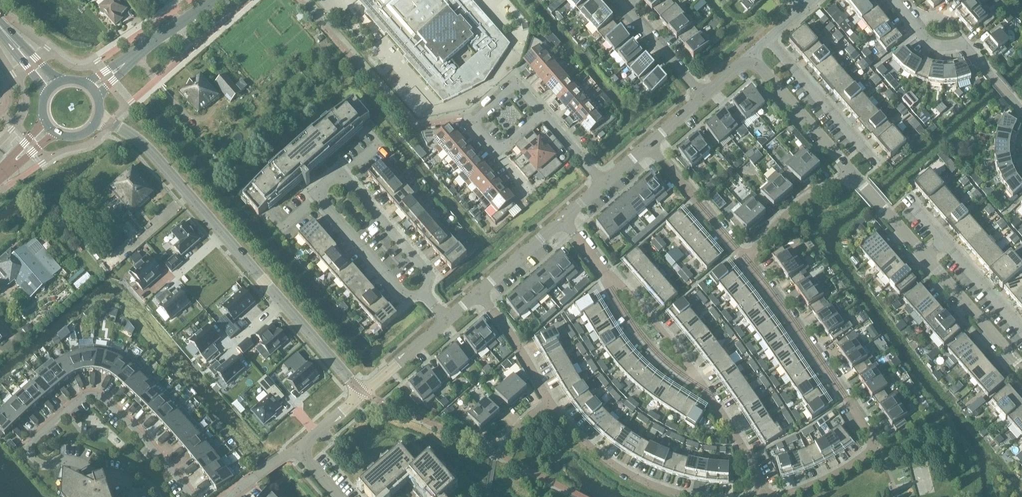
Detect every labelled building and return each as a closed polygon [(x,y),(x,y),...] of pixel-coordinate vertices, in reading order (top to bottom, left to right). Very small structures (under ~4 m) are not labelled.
[(100,13),(101,15),(104,15),(105,14),(115,25),(123,19),(120,16),(123,13),(123,12),(127,9),(119,0),(105,0),(106,1),(99,7),(101,9),(100,11),(100,13)] [(368,10),(366,12),(386,35),(388,33),(407,55),(410,58),(408,60),(428,83),(445,102),(470,93),(488,87),(509,46),(492,27),(490,24),(472,4),(470,6),(467,2),(466,0),(359,0),(368,10)] [(577,9),(587,0),(569,0),(577,9)] [(589,23),(605,9),(596,0),(595,1),(594,0),(587,0),(577,9),(589,23)] [(657,14),(671,2),(670,0),(644,0),(643,1),(652,11),(653,9),(657,14)] [(754,6),(750,8),(751,9),(761,0),(749,0),(754,6)] [(856,13),(871,1),(871,0),(855,0),(849,5),(856,13)] [(934,8),(943,0),(927,0),(934,8)] [(963,23),(980,9),(972,0),(962,0),(962,1),(965,5),(955,14),(963,23)] [(856,13),(862,21),(877,8),(871,1),(856,13)] [(660,20),(668,29),(684,16),(671,2),(657,14),(661,18),(660,20)] [(552,5),(548,9),(552,14),(556,10),(552,5)] [(862,21),(867,28),(883,16),(877,8),(862,21)] [(1003,8),(999,12),(1003,16),(1007,13),(1003,8)] [(589,23),(602,37),(616,25),(612,21),(613,19),(605,9),(589,23)] [(980,9),(963,23),(972,32),(982,24),(985,28),(995,19),(991,15),(988,18),(980,9)] [(305,17),(300,13),(296,17),(300,21),(305,17)] [(1009,15),(1004,19),(1008,24),(1013,20),(1009,15)] [(678,38),(682,43),(696,30),(684,16),(668,29),(677,39),(678,38)] [(867,28),(873,36),(889,23),(883,16),(867,28)] [(825,17),(819,21),(823,25),(829,21),(825,17)] [(873,36),(879,43),(895,31),(889,23),(873,36)] [(831,24),(826,29),(829,33),(835,28),(831,24)] [(602,37),(614,52),(630,38),(621,28),(620,30),(616,25),(602,37)] [(796,49),(811,36),(815,33),(808,25),(789,42),(796,49)] [(1003,46),(1008,42),(1003,36),(1007,33),(1000,25),(990,33),(994,37),(984,46),(992,56),(996,58),(1000,57),(1007,51),(1003,46)] [(696,30),(682,43),(686,47),(685,48),(694,58),(712,42),(709,45),(696,30)] [(832,36),(835,40),(841,35),(838,31),(832,36)] [(895,31),(879,43),(886,52),(902,40),(895,31)] [(551,33),(545,39),(552,47),(548,50),(551,53),(561,44),(551,33)] [(841,35),(835,40),(838,43),(844,38),(841,35)] [(796,49),(802,57),(817,43),(811,36),(796,49)] [(526,70),(528,73),(551,53),(548,50),(545,53),(541,48),(544,45),(544,44),(543,45),(541,44),(540,42),(538,41),(536,40),(534,39),(534,38),(529,53),(531,55),(526,60),(530,64),(526,70)] [(614,52),(627,66),(642,52),(634,43),(632,44),(628,40),(630,38),(614,52)] [(807,65),(824,51),(817,43),(802,57),(803,57),(808,64),(807,65)] [(845,51),(848,54),(853,49),(850,46),(845,51)] [(892,60),(903,70),(915,55),(908,47),(892,60)] [(853,49),(848,54),(851,57),(856,53),(853,49)] [(809,64),(815,71),(830,58),(824,51),(807,65),(809,64)] [(627,66),(639,80),(655,67),(646,57),(645,58),(641,54),(642,53),(642,52),(627,66)] [(537,72),(541,76),(555,64),(550,59),(553,56),(551,53),(528,73),(531,76),(537,72)] [(903,70),(915,78),(924,60),(915,55),(903,70)] [(863,60),(868,67),(874,62),(869,57),(867,59),(866,58),(863,60)] [(821,78),(836,65),(830,58),(815,71),(821,78)] [(858,65),(861,68),(866,64),(863,60),(858,65)] [(915,78),(928,83),(933,64),(924,60),(915,78)] [(953,64),(957,84),(959,89),(973,85),(971,80),(967,69),(972,67),(970,64),(968,61),(963,61),(953,64)] [(540,86),(542,89),(565,69),(563,66),(559,69),(555,64),(541,76),(544,80),(540,86)] [(866,64),(861,68),(864,72),(869,67),(866,64)] [(928,83),(943,85),(943,65),(933,64),(928,83)] [(943,85),(957,84),(953,64),(943,65),(943,85)] [(821,78),(827,86),(843,72),(836,65),(821,78)] [(655,67),(639,80),(652,95),(648,97),(649,98),(667,81),(658,71),(657,73),(653,68),(655,67)] [(551,89),(555,93),(569,80),(564,75),(568,72),(565,69),(542,89),(545,92),(551,89)] [(827,86),(834,93),(849,79),(843,72),(827,86)] [(180,92),(198,113),(204,108),(205,109),(220,96),(201,74),(180,92)] [(215,84),(231,102),(241,93),(225,75),(215,84)] [(888,75),(884,79),(890,86),(894,81),(888,75)] [(834,93),(840,100),(855,87),(849,79),(834,93)] [(554,102),(557,105),(579,85),(577,83),(573,86),(569,80),(555,93),(558,96),(554,102)] [(241,92),(247,87),(242,81),(236,86),(241,92)] [(894,81),(890,86),(894,91),(899,87),(894,81)] [(565,105),(569,109),(586,94),(579,85),(557,105),(559,108),(565,105)] [(637,86),(629,93),(634,98),(640,93),(638,91),(640,90),(637,86)] [(840,100),(846,107),(862,94),(855,87),(840,100)] [(954,93),(959,98),(963,95),(958,89),(954,93)] [(749,91),(742,97),(755,113),(765,105),(764,104),(769,100),(761,91),(756,95),(752,90),(749,92),(749,91)] [(910,92),(902,99),(910,109),(918,103),(918,100),(910,92)] [(603,93),(599,97),(606,105),(610,101),(603,93)] [(568,119),(564,122),(567,125),(571,121),(576,117),(593,102),(586,94),(569,109),(572,113),(568,119)] [(851,115),(851,116),(868,102),(862,94),(846,107),(852,114),(851,115)] [(736,104),(733,106),(737,111),(733,115),(741,124),(746,130),(760,118),(755,113),(742,97),(735,103),(736,104)] [(292,155),(243,198),(259,216),(301,179),(307,186),(310,183),(304,176),(305,176),(304,176),(306,174),(309,177),(314,172),(311,169),(324,158),(324,159),(370,119),(354,101),(305,144),(308,146),(295,158),(292,155)] [(571,121),(567,125),(569,128),(573,124),(580,121),(583,125),(597,113),(601,110),(593,102),(576,117),(571,121)] [(858,122),(859,122),(874,108),(868,102),(851,116),(852,116),(853,115),(859,121),(858,122)] [(942,104),(939,107),(943,112),(947,109),(942,104)] [(943,112),(939,107),(935,110),(940,115),(943,112)] [(859,122),(865,129),(880,116),(874,108),(859,122)] [(921,113),(919,119),(924,125),(930,120),(929,118),(931,117),(925,110),(921,113)] [(871,136),(887,123),(891,120),(884,112),(880,116),(865,129),(871,136)] [(597,113),(583,125),(590,134),(591,133),(595,138),(597,136),(600,140),(605,135),(602,132),(615,120),(615,119),(614,120),(610,115),(604,120),(597,113)] [(721,115),(715,121),(728,136),(737,129),(738,129),(737,128),(741,124),(733,115),(729,118),(725,113),(722,116),(721,115)] [(1004,117),(997,131),(1017,137),(1021,128),(1021,124),(1019,120),(1017,118),(1010,114),(1007,119),(1004,117)] [(908,123),(911,127),(917,122),(913,118),(908,123)] [(710,135),(706,138),(714,148),(718,144),(719,145),(719,144),(728,136),(715,121),(708,127),(708,128),(706,130),(710,135)] [(917,122),(911,127),(915,131),(920,126),(917,122)] [(877,143),(878,144),(893,130),(887,123),(871,136),(872,137),(877,143)] [(893,130),(878,144),(884,151),(899,137),(903,134),(908,130),(901,123),(897,127),(893,130)] [(988,123),(984,127),(988,132),(993,128),(988,123)] [(435,149),(438,152),(460,132),(458,129),(451,132),(448,128),(443,132),(441,130),(441,129),(421,133),(422,134),(423,136),(424,139),(425,141),(426,143),(428,145),(427,146),(428,147),(434,141),(439,146),(435,149)] [(930,128),(925,132),(930,137),(934,133),(930,128)] [(532,131),(524,139),(539,156),(557,140),(549,132),(540,140),(532,132),(533,132),(532,131)] [(794,131),(791,133),(801,144),(804,142),(794,131)] [(997,131),(994,145),(1014,147),(1017,138),(1017,137),(997,131)] [(443,151),(448,157),(462,145),(459,141),(463,135),(460,132),(438,152),(440,154),(443,151)] [(694,138),(687,144),(701,160),(710,152),(711,153),(711,152),(710,151),(714,148),(706,138),(702,142),(698,137),(695,139),(694,138)] [(899,137),(884,151),(891,158),(898,152),(899,153),(900,153),(906,147),(905,146),(906,145),(899,137)] [(972,137),(965,143),(970,149),(976,143),(972,137)] [(513,163),(521,172),(539,156),(524,139),(515,146),(515,147),(516,147),(523,155),(513,163)] [(758,139),(756,141),(762,148),(768,142),(766,140),(758,139)] [(557,140),(539,156),(554,173),(562,166),(562,165),(554,157),(564,149),(557,140)] [(701,160),(687,144),(681,150),(681,151),(679,153),(680,155),(676,159),(687,171),(691,168),(692,169),(692,168),(701,160)] [(960,148),(957,144),(952,148),(955,152),(960,148)] [(449,165),(452,168),(474,148),(472,145),(466,148),(462,145),(448,157),(453,162),(449,165)] [(994,145),(994,159),(1014,157),(1014,147),(994,145)] [(458,168),(462,173),(476,161),(473,157),(477,151),(474,148),(452,168),(454,171),(458,168)] [(803,149),(794,157),(798,161),(811,177),(818,171),(817,170),(820,168),(815,163),(820,159),(812,150),(810,148),(805,152),(803,149)] [(426,155),(422,150),(417,154),(421,160),(426,155)] [(750,150),(745,155),(749,161),(754,157),(755,155),(750,150)] [(539,156),(521,172),(528,180),(538,172),(545,180),(544,180),(545,181),(554,173),(539,156)] [(754,157),(749,161),(754,166),(758,162),(754,157)] [(789,170),(784,174),(792,183),(797,179),(801,184),(804,182),(804,183),(811,177),(794,157),(784,165),(788,169),(789,170)] [(994,159),(997,173),(1017,167),(1014,157),(994,159)] [(740,160),(733,166),(736,170),(737,170),(743,164),(740,160)] [(368,174),(376,183),(392,170),(384,161),(368,174)] [(462,173),(459,176),(463,181),(466,184),(483,169),(489,164),(486,162),(480,165),(476,161),(462,173)] [(945,166),(949,170),(954,165),(951,161),(945,166)] [(483,169),(466,184),(468,187),(472,184),(476,189),(491,177),(487,173),(491,167),(493,165),(491,162),(489,164),(483,169)] [(954,165),(949,170),(952,174),(958,169),(954,165)] [(148,197),(155,192),(133,167),(108,188),(132,215),(150,199),(148,197)] [(997,173),(1004,186),(1021,176),(1017,167),(997,173)] [(376,183),(384,192),(399,178),(392,170),(376,183)] [(776,172),(766,180),(770,185),(784,201),(791,195),(790,194),(793,192),(788,187),(792,183),(782,171),(777,174),(776,172)] [(915,186),(921,194),(937,180),(930,173),(929,174),(928,173),(928,172),(921,178),(922,178),(922,179),(915,186)] [(973,172),(968,176),(975,184),(980,180),(973,172)] [(476,189),(473,192),(478,198),(480,200),(498,185),(503,181),(507,177),(504,174),(500,178),(494,181),(491,177),(476,189)] [(641,185),(655,200),(658,204),(668,196),(666,194),(670,190),(668,188),(666,186),(657,175),(653,179),(651,177),(649,180),(648,179),(641,185)] [(1004,186),(1013,198),(1021,189),(1021,177),(1021,176),(1004,186)] [(503,181),(480,200),(483,203),(486,200),(491,206),(505,193),(501,190),(505,184),(509,180),(507,177),(503,181)] [(384,192),(391,201),(407,187),(399,178),(384,192)] [(975,184),(978,187),(984,182),(981,179),(980,180),(975,184)] [(921,194),(928,201),(943,187),(937,180),(921,194)] [(710,184),(705,189),(709,194),(710,193),(714,189),(710,184)] [(635,191),(633,193),(646,208),(655,200),(641,185),(634,191),(635,191)] [(761,194),(757,197),(765,207),(770,203),(774,208),(777,206),(777,207),(784,201),(770,185),(761,193),(761,194)] [(943,187),(928,201),(934,208),(933,209),(949,195),(952,192),(946,185),(943,187)] [(391,201),(399,209),(414,196),(407,187),(391,201)] [(971,196),(970,197),(972,200),(974,199),(979,194),(977,191),(971,196)] [(739,204),(743,209),(757,224),(764,218),(763,217),(766,215),(761,210),(765,207),(757,197),(753,192),(739,204)] [(505,193),(491,206),(497,213),(491,218),(495,223),(495,224),(516,207),(512,202),(505,193)] [(630,194),(623,200),(637,216),(646,208),(633,193),(631,195),(630,194)] [(712,195),(708,198),(712,203),(717,199),(713,194),(712,195)] [(934,208),(940,215),(956,202),(949,195),(933,209),(934,208)] [(399,209),(406,218),(422,204),(414,196),(399,209)] [(617,207),(615,209),(628,224),(637,216),(623,200),(616,206),(617,207)] [(946,222),(947,223),(962,209),(956,202),(940,215),(946,222)] [(406,218),(414,227),(429,213),(422,204),(406,218)] [(998,210),(1002,213),(1007,208),(1003,204),(998,210)] [(612,210),(605,216),(619,232),(628,224),(615,209),(613,211),(612,210)] [(734,217),(730,221),(741,233),(745,229),(747,232),(749,229),(750,230),(757,224),(743,209),(734,217),(734,216),(734,217)] [(947,223),(953,230),(968,216),(962,209),(947,223)] [(665,212),(656,220),(660,224),(669,216),(665,212)] [(679,212),(666,224),(707,271),(720,259),(679,212)] [(414,227),(421,235),(437,222),(429,213),(414,227)] [(619,232),(605,216),(598,222),(599,223),(596,225),(601,230),(597,234),(605,243),(609,239),(610,240),(619,232)] [(953,230),(959,237),(975,224),(968,216),(953,230)] [(437,222),(421,235),(429,244),(444,230),(448,227),(440,219),(437,222)] [(1017,221),(1012,225),(1014,228),(1020,224),(1021,222),(1019,219),(1017,221)] [(656,220),(647,228),(650,232),(660,224),(656,220)] [(298,235),(306,244),(322,231),(314,222),(298,235)] [(172,233),(180,243),(174,248),(182,257),(200,241),(199,240),(194,234),(193,233),(191,230),(190,229),(190,230),(185,224),(185,223),(184,223),(172,233)] [(960,237),(966,244),(981,231),(975,224),(959,237),(960,237)] [(862,225),(857,230),(861,234),(866,230),(862,225)] [(112,250),(127,237),(120,228),(104,241),(112,250)] [(647,228),(638,236),(641,240),(650,232),(647,228)] [(429,244),(436,252),(452,239),(444,230),(429,244)] [(306,244),(314,253),(329,239),(322,231),(306,244)] [(971,252),(987,238),(981,231),(966,244),(972,251),(971,252)] [(860,250),(870,261),(886,247),(876,235),(860,250)] [(641,240),(638,236),(632,241),(635,245),(641,240)] [(972,252),(978,259),(993,245),(987,238),(971,252),(971,253),(972,252)] [(14,281),(15,282),(30,299),(53,279),(52,277),(61,269),(35,239),(26,247),(25,246),(15,254),(11,250),(0,259),(0,278),(8,287),(14,281)] [(314,253),(321,262),(337,248),(329,239),(314,253)] [(436,252),(444,261),(459,247),(452,239),(436,252)] [(983,267),(1000,253),(993,245),(978,259),(984,266),(983,267)] [(459,247),(444,261),(452,270),(467,256),(459,247)] [(870,261),(880,273),(896,258),(886,247),(870,261)] [(321,262),(329,270),(344,256),(337,248),(321,262)] [(775,261),(782,270),(797,260),(790,251),(786,253),(782,248),(772,255),(772,256),(773,255),(776,260),(775,261)] [(624,261),(631,268),(644,257),(637,249),(624,261)] [(121,250),(115,256),(121,262),(127,257),(121,250)] [(137,253),(130,260),(136,266),(143,259),(137,253)] [(164,253),(159,257),(164,263),(169,259),(164,253)] [(985,266),(991,273),(1006,260),(1000,253),(983,267),(984,267),(985,266)] [(551,263),(565,279),(568,282),(578,274),(574,270),(578,266),(570,257),(566,260),(562,255),(559,258),(558,257),(551,263)] [(165,265),(172,272),(182,263),(176,256),(165,265)] [(329,270),(336,279),(352,265),(344,256),(329,270)] [(793,284),(803,277),(807,274),(805,271),(810,268),(802,256),(797,260),(782,270),(788,280),(789,279),(793,284)] [(1004,288),(1019,275),(1021,273),(1021,269),(1011,256),(1006,260),(991,273),(989,274),(1003,290),(1004,288)] [(135,282),(143,291),(160,276),(156,271),(158,269),(151,261),(148,257),(130,273),(137,281),(135,282)] [(631,268),(637,276),(651,265),(644,257),(631,268)] [(880,273),(890,284),(906,270),(896,258),(880,273)] [(545,270),(543,272),(556,286),(565,279),(551,263),(545,269),(545,270)] [(336,279),(344,287),(360,274),(352,265),(336,279)] [(637,276),(644,284),(657,272),(651,265),(637,276)] [(710,278),(716,286),(732,273),(726,265),(710,278)] [(906,270),(890,284),(900,296),(916,281),(906,270)] [(540,273),(533,279),(547,294),(556,286),(543,272),(541,273),(540,273)] [(644,284),(651,292),(664,280),(657,272),(644,284)] [(719,285),(725,292),(739,281),(732,273),(716,286),(717,287),(719,285)] [(344,287),(351,296),(367,282),(360,274),(344,287)] [(1004,288),(1010,295),(1021,285),(1021,278),(1019,275),(1004,288)] [(795,290),(802,299),(817,288),(810,279),(806,282),(803,277),(793,284),(796,289),(795,290)] [(322,278),(318,281),(324,288),(328,284),(322,278)] [(527,285),(525,287),(538,302),(547,294),(533,279),(527,285)] [(651,292),(658,300),(671,288),(664,280),(651,292)] [(725,292),(731,300),(745,289),(739,281),(725,292)] [(351,296),(359,305),(375,291),(367,282),(351,296)] [(817,288),(802,299),(808,308),(810,307),(813,312),(826,303),(823,298),(829,294),(822,284),(817,288)] [(1016,302),(1021,298),(1021,285),(1010,295),(1016,302)] [(904,300),(914,312),(930,298),(920,286),(904,300)] [(522,288),(515,294),(529,310),(538,302),(525,287),(523,289),(522,288)] [(671,288),(658,300),(665,307),(678,296),(671,288)] [(731,300),(738,308),(752,298),(745,289),(731,300)] [(254,303),(243,290),(223,308),(234,321),(254,303)] [(159,308),(170,321),(189,304),(178,291),(171,297),(167,292),(156,301),(160,306),(159,308)] [(359,305),(366,313),(382,300),(375,291),(359,305)] [(572,292),(566,298),(569,301),(575,296),(572,292)] [(529,310),(515,294),(508,300),(509,301),(507,303),(511,308),(507,312),(515,321),(519,318),(520,319),(520,318),(529,310)] [(575,307),(581,316),(598,306),(593,297),(575,307)] [(569,301),(566,298),(560,303),(563,307),(569,301)] [(738,308),(744,317),(758,306),(752,298),(738,308)] [(914,312),(924,323),(940,309),(930,298),(914,312)] [(669,312),(676,321),(691,308),(685,299),(669,312)] [(366,313),(374,322),(390,308),(382,300),(366,313)] [(898,301),(892,305),(895,310),(901,305),(898,301)] [(823,305),(813,312),(817,317),(815,318),(822,327),(837,317),(841,314),(838,309),(835,304),(831,307),(827,302),(827,303),(826,303),(823,305)] [(94,306),(84,315),(89,319),(94,314),(94,306)] [(584,315),(589,324),(604,314),(598,306),(581,316),(581,317),(584,315)] [(744,317),(750,325),(764,314),(758,306),(744,317)] [(390,308),(374,322),(382,331),(397,317),(390,308)] [(554,308),(548,313),(551,317),(557,312),(554,308)] [(676,321),(682,329),(696,317),(690,310),(692,308),(691,308),(676,321)] [(924,323),(934,335),(950,320),(940,309),(924,323)] [(551,317),(548,313),(542,319),(545,322),(551,317)] [(589,324),(594,332),(609,323),(604,314),(589,324)] [(750,325),(756,333),(770,323),(764,314),(750,325)] [(837,317),(822,327),(829,336),(830,336),(833,341),(833,342),(853,327),(850,323),(849,323),(849,322),(848,322),(847,322),(847,321),(841,314),(837,317)] [(864,314),(859,317),(864,323),(868,320),(864,314)] [(682,329),(689,336),(702,325),(696,317),(682,329)] [(218,326),(231,340),(244,329),(239,323),(233,328),(226,320),(218,326)] [(902,320),(896,325),(898,328),(900,331),(907,326),(906,325),(903,321),(902,320)] [(950,320),(934,335),(944,346),(954,338),(960,332),(950,320)] [(594,332),(599,341),(614,332),(609,323),(594,332)] [(756,333),(762,341),(777,331),(770,323),(756,333)] [(480,325),(473,331),(486,347),(496,339),(496,340),(496,339),(495,338),(500,335),(492,325),(487,329),(483,324),(480,326),(480,325)] [(689,336),(695,344),(709,333),(702,325),(689,336)] [(27,326),(22,329),(27,335),(32,332),(27,326)] [(213,346),(220,340),(208,326),(190,342),(201,355),(201,356),(207,362),(219,352),(213,346)] [(263,344),(261,345),(271,356),(288,341),(278,330),(273,335),(266,327),(256,336),(263,344)] [(919,327),(915,331),(918,336),(923,331),(919,327)] [(536,340),(542,349),(559,339),(554,330),(536,340)] [(468,346),(464,349),(472,358),(476,355),(477,356),(478,355),(477,355),(486,347),(473,331),(466,337),(467,338),(464,341),(468,346)] [(762,341),(768,350),(783,340),(777,331),(762,341)] [(875,331),(870,335),(874,340),(879,337),(875,331)] [(599,341),(605,350),(620,340),(614,332),(599,341)] [(839,351),(846,361),(865,347),(855,332),(836,346),(837,345),(840,351),(839,351)] [(960,332),(954,338),(956,340),(962,334),(960,332)] [(62,333),(57,336),(61,342),(66,339),(66,338),(62,333)] [(695,344),(702,353),(716,342),(709,333),(695,344)] [(962,334),(956,340),(958,342),(964,336),(962,334)] [(958,342),(948,351),(952,356),(948,359),(954,366),(958,363),(975,348),(964,336),(958,342)] [(245,354),(251,348),(255,345),(250,338),(246,342),(240,347),(245,354)] [(58,339),(52,342),(55,347),(61,344),(58,339)] [(542,349),(547,358),(562,349),(557,341),(560,340),(559,339),(542,349)] [(605,350),(612,359),(626,349),(620,340),(605,350)] [(768,350),(774,358),(789,348),(783,340),(768,350)] [(702,353),(708,361),(722,350),(716,342),(702,353)] [(84,372),(93,372),(94,352),(94,346),(79,347),(80,353),(84,372)] [(93,372),(102,373),(108,348),(94,346),(94,352),(93,372)] [(76,375),(84,372),(80,353),(79,347),(71,349),(73,355),(68,357),(76,375)] [(853,369),(857,374),(871,364),(869,362),(873,358),(865,347),(846,361),(852,370),(853,369)] [(108,348),(102,373),(110,376),(123,353),(108,348)] [(452,349),(446,355),(459,371),(468,363),(469,363),(468,362),(472,358),(464,349),(460,353),(456,348),(453,350),(452,349)] [(774,358),(780,367),(794,357),(789,348),(774,358)] [(936,348),(927,356),(931,361),(940,353),(936,348)] [(958,363),(968,374),(984,360),(975,348),(958,363)] [(547,358),(552,367),(567,358),(562,349),(547,358)] [(612,359),(619,368),(632,357),(626,349),(612,359)] [(708,361),(714,369),(728,358),(722,350),(708,361)] [(123,353),(110,376),(118,381),(135,362),(123,353)] [(321,378),(300,354),(285,367),(289,373),(293,369),(298,375),(290,382),(302,395),(321,378)] [(441,369),(437,373),(445,382),(449,378),(450,379),(459,371),(446,355),(439,361),(440,362),(437,364),(441,369)] [(245,368),(234,356),(223,365),(218,360),(209,368),(216,376),(219,373),(227,383),(245,368)] [(895,356),(890,359),(894,366),(899,363),(898,361),(896,358),(895,356)] [(68,380),(76,375),(68,357),(56,364),(68,380)] [(619,368),(627,377),(639,364),(632,357),(619,368)] [(780,367),(785,375),(800,365),(794,357),(780,367)] [(552,367),(557,376),(572,367),(567,358),(552,367)] [(714,369),(720,377),(735,367),(728,358),(714,369)] [(68,380),(56,364),(52,359),(43,366),(60,386),(68,380)] [(508,360),(501,366),(505,370),(511,364),(508,360)] [(968,374),(978,385),(994,371),(984,360),(968,374)] [(126,388),(143,369),(135,362),(118,381),(126,388)] [(866,389),(881,378),(885,375),(877,363),(872,366),(871,364),(857,374),(860,379),(859,380),(866,389)] [(627,377),(635,384),(647,371),(639,364),(627,377)] [(487,365),(482,369),(486,374),(491,369),(487,365)] [(785,375),(791,384),(806,374),(800,365),(785,375)] [(52,393),(60,386),(43,366),(35,373),(39,378),(52,393)] [(557,376),(562,385),(577,376),(572,367),(557,376)] [(720,377),(726,386),(741,375),(735,367),(720,377)] [(126,388),(133,396),(147,381),(151,377),(143,369),(139,374),(126,388)] [(514,376),(505,384),(518,400),(525,394),(524,393),(527,391),(523,386),(527,382),(529,381),(522,369),(519,373),(515,377),(514,376)] [(425,373),(418,379),(432,395),(441,387),(442,387),(441,386),(445,382),(437,373),(433,376),(429,371),(426,374),(425,373)] [(635,384),(643,392),(655,378),(647,371),(635,384)] [(936,371),(932,374),(934,376),(936,379),(937,380),(941,377),(936,371)] [(994,371),(978,385),(988,397),(1004,383),(994,371)] [(791,384),(797,392),(811,382),(806,374),(791,384)] [(726,386),(732,394),(746,384),(741,375),(726,386)] [(562,385),(568,394),(583,385),(577,376),(562,385)] [(147,381),(133,396),(137,399),(135,400),(138,402),(139,404),(141,403),(159,384),(151,377),(147,381)] [(264,425),(272,419),(270,417),(281,408),(277,404),(284,398),(266,377),(258,383),(270,396),(252,412),(264,425)] [(44,400),(52,393),(39,378),(31,385),(44,400)] [(643,392),(652,398),(662,384),(655,378),(643,392)] [(873,398),(877,402),(887,395),(883,391),(887,388),(881,378),(866,389),(872,398),(873,398)] [(432,395),(418,379),(412,385),(412,386),(410,388),(414,393),(410,397),(418,406),(422,402),(425,405),(435,397),(432,395)] [(797,392),(802,401),(817,391),(811,382),(797,392)] [(148,410),(162,396),(167,392),(159,384),(141,403),(139,404),(141,406),(140,407),(143,409),(145,407),(148,410)] [(496,393),(492,397),(500,406),(504,402),(508,407),(511,405),(512,406),(518,400),(505,384),(496,392),(495,392),(496,393)] [(652,398),(662,405),(671,390),(662,384),(652,398)] [(732,394),(738,402),(752,392),(746,384),(732,394)] [(31,385),(23,392),(36,407),(40,403),(40,404),(41,404),(42,403),(43,403),(45,401),(44,400),(31,385)] [(568,394),(574,403),(589,393),(583,385),(568,394)] [(996,409),(1000,415),(1019,399),(1008,387),(992,401),(997,407),(996,409)] [(662,405),(670,410),(680,395),(671,390),(662,405)] [(805,410),(806,411),(823,399),(817,391),(802,401),(808,408),(805,410)] [(28,414),(36,407),(23,392),(15,399),(28,414)] [(162,396),(148,410),(156,418),(170,404),(174,400),(167,392),(162,396)] [(738,402),(744,411),(758,401),(752,392),(738,402)] [(887,395),(877,402),(880,407),(879,408),(886,418),(905,404),(896,392),(888,397),(887,395)] [(574,403),(581,412),(595,401),(589,393),(574,403)] [(670,410),(679,416),(688,401),(680,395),(670,410)] [(487,400),(478,408),(491,424),(498,418),(497,417),(500,414),(496,409),(500,406),(492,397),(488,400),(487,399),(486,399),(487,400)] [(595,401),(581,412),(589,421),(602,409),(606,405),(599,397),(595,401)] [(20,421),(28,414),(15,399),(7,406),(20,421)] [(823,399),(806,411),(812,419),(829,408),(823,399)] [(1012,424),(1021,416),(1021,403),(1019,399),(1000,415),(1005,420),(1007,419),(1012,424)] [(156,418),(163,425),(178,412),(182,408),(174,400),(170,404),(156,418)] [(685,423),(686,424),(697,406),(688,401),(679,416),(687,421),(685,423)] [(744,411),(749,419),(764,410),(758,401),(744,411)] [(905,404),(886,418),(892,427),(893,426),(897,431),(896,431),(897,432),(907,424),(903,419),(907,416),(911,413),(905,404)] [(20,421),(7,406),(0,413),(0,415),(13,428),(20,421)] [(697,406),(686,424),(695,429),(706,412),(697,406)] [(469,417),(464,420),(472,429),(477,426),(481,431),(484,429),(484,430),(491,424),(478,408),(477,407),(468,416),(469,417)] [(449,408),(444,412),(448,417),(453,412),(449,408)] [(589,421),(597,429),(609,416),(602,409),(589,421)] [(749,419),(755,428),(770,419),(764,410),(749,419)] [(163,425),(170,433),(185,420),(178,412),(163,425)] [(1,439),(4,435),(5,436),(13,428),(0,415),(0,438),(1,439)] [(597,429),(605,436),(616,423),(611,418),(609,416),(597,429)] [(1021,436),(1021,416),(1012,424),(1021,436)] [(152,417),(148,422),(152,425),(156,421),(152,417)] [(755,428),(760,437),(778,426),(777,425),(775,427),(770,419),(755,428)] [(170,433),(177,441),(192,428),(185,420),(170,433)] [(605,436),(614,443),(624,429),(616,423),(605,436)] [(778,426),(760,437),(766,446),(783,435),(778,426)] [(840,427),(831,433),(843,450),(852,443),(840,427)] [(177,441),(184,449),(199,436),(192,428),(177,441)] [(614,443),(623,450),(633,435),(624,429),(614,443)] [(184,449),(191,457),(211,441),(206,434),(204,432),(199,436),(184,449)] [(668,432),(666,436),(669,438),(674,440),(677,436),(671,433),(668,432)] [(832,436),(824,441),(833,456),(843,450),(831,433),(832,436)] [(623,450),(632,456),(641,441),(633,435),(623,450)] [(677,436),(674,440),(680,443),(683,444),(684,439),(682,438),(677,436)] [(999,436),(995,440),(999,444),(1003,441),(999,436)] [(191,457),(197,465),(213,453),(217,449),(211,441),(206,444),(191,457)] [(632,456),(642,461),(650,446),(641,441),(632,456)] [(650,446),(642,461),(652,466),(660,450),(661,448),(661,446),(652,441),(650,446)] [(824,441),(815,446),(823,461),(833,456),(824,441)] [(815,446),(806,450),(813,466),(823,461),(815,446)] [(660,450),(652,466),(663,471),(669,454),(670,451),(661,448),(660,450)] [(806,450),(797,454),(803,470),(813,466),(806,450)] [(456,490),(439,470),(429,459),(416,469),(401,451),(394,456),(361,485),(360,486),(369,496),(386,496),(406,479),(415,489),(413,491),(418,496),(447,496),(456,490)] [(197,465),(204,473),(220,461),(213,453),(197,465)] [(663,471),(673,474),(679,457),(669,454),(663,471)] [(787,454),(786,455),(792,474),(803,470),(797,454),(788,457),(787,454)] [(792,474),(786,455),(776,458),(781,477),(792,474)] [(673,474),(684,477),(688,460),(679,457),(673,474)] [(688,460),(684,477),(695,480),(698,463),(699,460),(689,458),(688,460)] [(204,473),(210,482),(226,470),(220,461),(204,473)] [(695,480),(706,482),(708,464),(698,463),(695,480)] [(706,482),(717,483),(719,463),(718,463),(718,465),(708,464),(706,482)] [(719,463),(717,483),(729,484),(729,464),(729,463),(719,463)] [(226,470),(210,482),(217,491),(217,490),(232,479),(233,479),(226,470)] [(105,485),(95,489),(96,494),(96,495),(65,480),(65,481),(64,496),(109,496),(105,485)]
